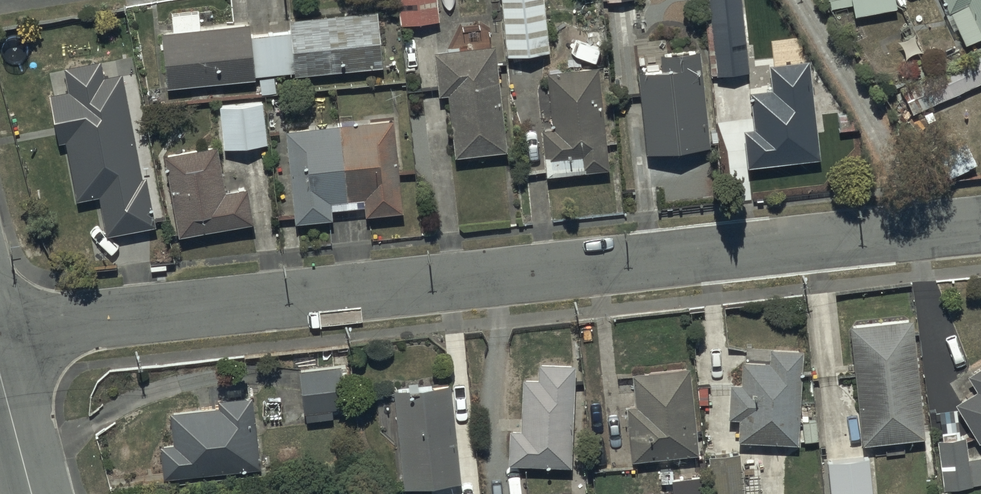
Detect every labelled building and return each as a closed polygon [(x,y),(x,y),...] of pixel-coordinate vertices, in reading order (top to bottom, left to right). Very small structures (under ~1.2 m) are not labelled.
[(400,24),(438,19),(436,0),(397,0),(400,24)] [(506,55),(548,51),(544,0),(501,0),(506,55)] [(710,76),(746,72),(743,36),(747,35),(743,0),(702,0),(710,76)] [(830,7),(849,3),(851,15),(896,7),(895,0),(829,0),(830,7)] [(962,44),(980,35),(980,0),(942,0),(962,44)] [(273,74),(335,70),(336,76),(345,75),(345,70),(381,67),(376,11),(287,18),(288,31),(250,34),(249,22),(200,26),(199,12),(171,14),(172,31),(161,32),(165,87),(258,79),(259,93),(274,92),(273,74)] [(506,149),(494,44),(432,51),(437,94),(446,93),(454,155),(506,149)] [(696,49),(657,54),(656,54),(658,70),(633,73),(642,152),(707,145),(696,49)] [(906,103),(910,113),(980,83),(980,50),(899,86),(901,91),(891,96),(896,107),(906,103)] [(816,157),(806,59),(766,64),(769,90),(747,92),(751,128),(741,129),(745,165),(816,157)] [(141,179),(121,73),(103,77),(100,61),(63,69),(67,90),(48,94),(57,143),(65,142),(76,200),(97,196),(105,235),(154,226),(145,178),(141,179)] [(606,168),(596,66),(546,71),(552,127),(541,128),(546,174),(606,168)] [(262,100),(218,105),(223,148),(267,143),(262,100)] [(401,211),(392,120),(285,130),(293,223),(330,220),(329,216),(364,213),(365,215),(401,211)] [(215,146),(163,155),(178,235),(253,222),(246,188),(223,192),(215,146)] [(837,376),(852,375),(855,407),(844,408),(847,434),(858,433),(859,443),(921,437),(909,318),(847,325),(851,366),(836,368),(837,376)] [(794,443),(800,350),(768,348),(767,361),(740,359),(738,384),(727,383),(725,418),(736,419),(735,439),(794,443)] [(568,466),(569,362),(537,362),(537,377),(518,377),(517,429),(506,429),(505,465),(568,466)] [(977,442),(980,440),(980,365),(966,375),(975,389),(953,403),(977,442)] [(344,366),(302,372),(309,422),(337,418),(336,410),(350,408),(344,366)] [(695,452),(686,366),(628,372),(632,404),(623,404),(629,459),(695,452)] [(449,383),(392,389),(402,487),(460,480),(449,383)] [(158,444),(162,477),(260,466),(252,395),(217,399),(217,405),(169,410),(173,442),(158,444)] [(967,459),(963,436),(958,436),(957,428),(954,429),(950,409),(938,411),(941,430),(938,430),(939,440),(935,441),(942,490),(980,484),(980,457),(967,459)] [(706,455),(710,493),(748,493),(760,493),(757,465),(739,467),(738,452),(706,455)] [(866,456),(824,460),(828,493),(870,493),(866,456)]
